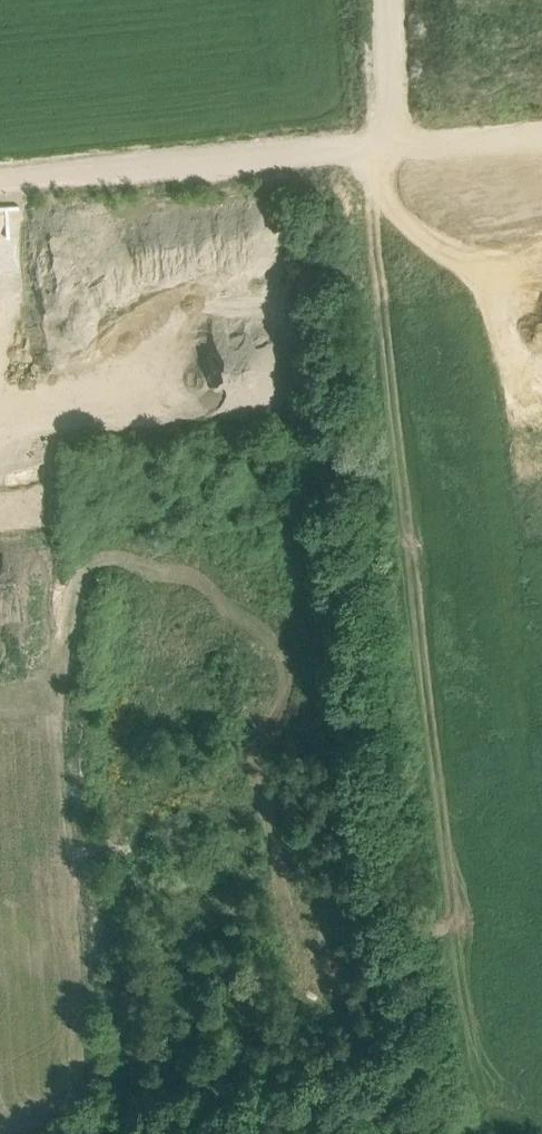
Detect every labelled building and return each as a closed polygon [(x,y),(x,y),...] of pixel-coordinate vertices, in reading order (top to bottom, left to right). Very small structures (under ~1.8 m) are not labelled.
[(243,239),(230,243),(234,256),(272,244),(265,221),(240,228),(243,239)]
